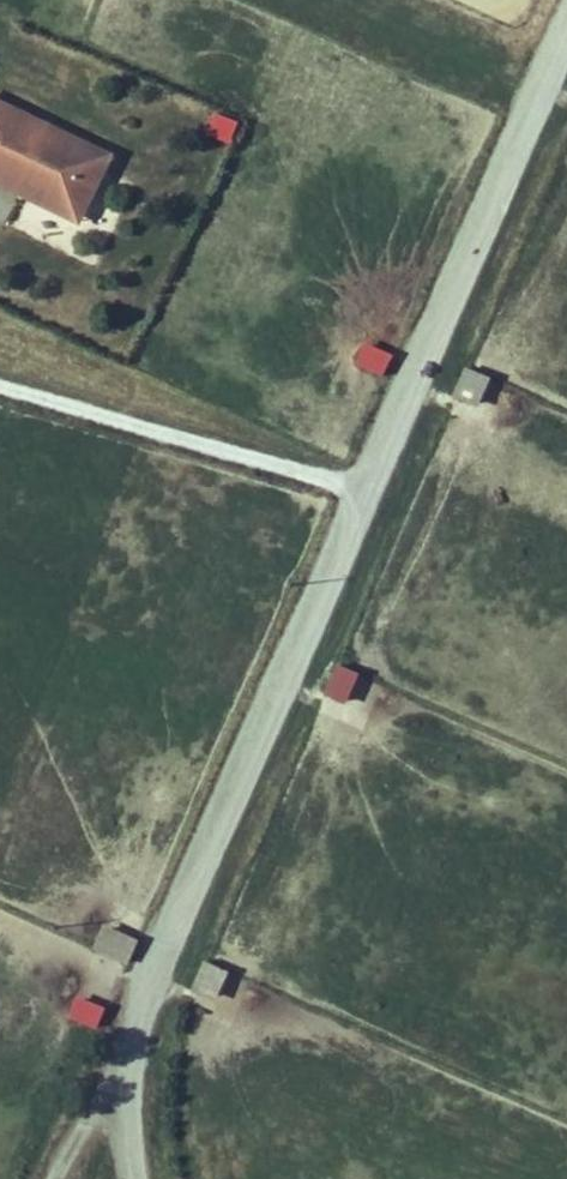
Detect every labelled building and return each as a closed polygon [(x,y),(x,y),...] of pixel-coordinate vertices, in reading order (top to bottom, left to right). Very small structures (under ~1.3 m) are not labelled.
[(206,133),(231,144),(240,124),(214,113),(206,133)] [(10,198),(5,213),(82,237),(87,218),(97,210),(112,215),(121,186),(0,148),(0,195),(10,198)] [(365,342),(353,367),(383,381),(395,356),(365,342)] [(450,396),(476,407),(489,379),(463,368),(450,396)] [(319,695),(344,706),(358,675),(333,664),(319,695)] [(80,988),(113,1001),(137,940),(104,927),(80,988)] [(216,1000),(229,973),(205,962),(192,989),(216,1000)] [(77,996),(67,1019),(98,1031),(107,1008),(77,996)]
